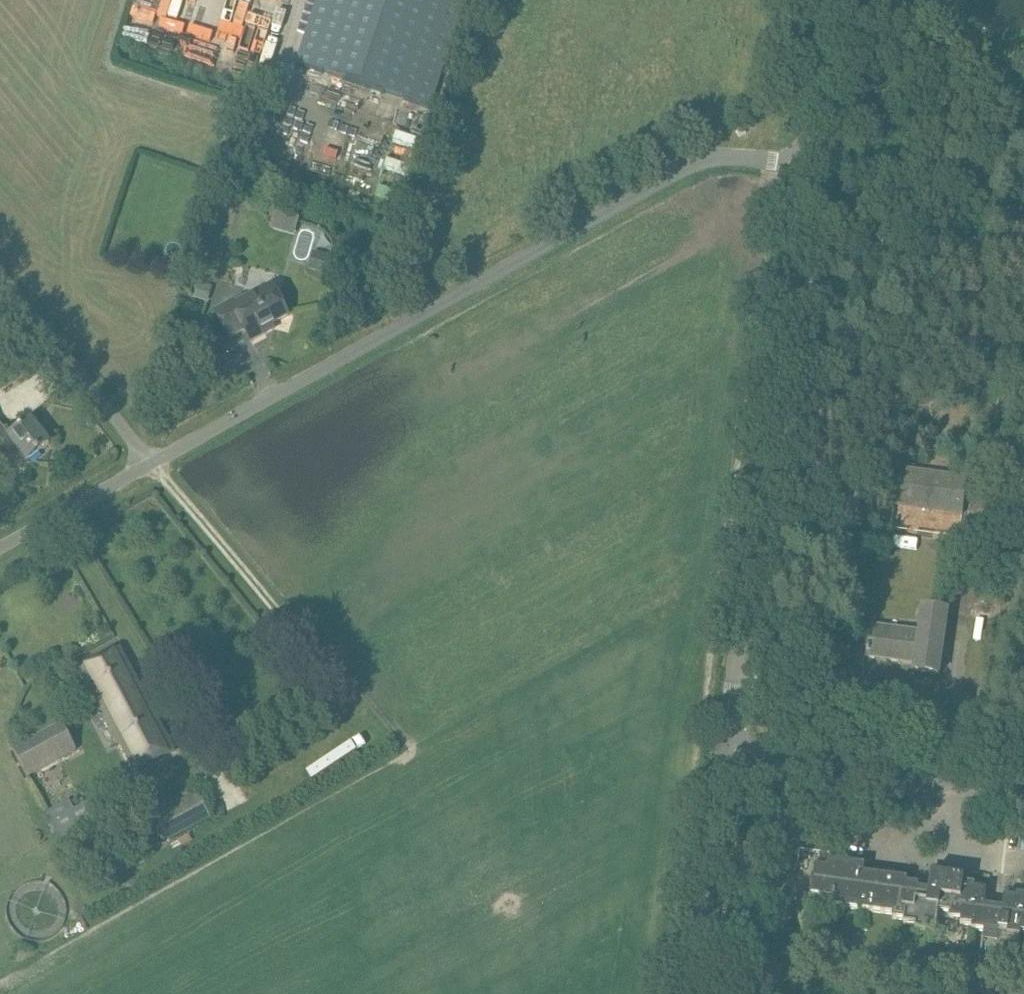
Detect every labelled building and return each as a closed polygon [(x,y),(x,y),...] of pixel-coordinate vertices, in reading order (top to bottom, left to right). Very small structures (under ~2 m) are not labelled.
[(297,65),(430,109),(466,0),(318,0),(297,65)] [(178,12),(179,23),(233,22),(233,11),(178,12)] [(176,56),(193,60),(195,50),(200,51),(202,43),(180,39),(176,56)] [(262,78),(268,52),(222,42),(217,69),(262,78)] [(747,134),(743,128),(736,131),(739,138),(747,134)] [(340,162),(393,169),(396,140),(343,133),(340,162)] [(318,177),(321,163),(309,161),(311,150),(281,144),(276,169),(318,177)] [(321,253),(316,272),(328,275),(333,256),(321,253)] [(198,284),(193,300),(205,304),(210,288),(198,284)] [(215,311),(229,338),(244,330),(251,342),(265,334),(263,330),(289,316),(272,286),(244,301),(242,297),(215,311)] [(0,425),(0,451),(15,471),(28,461),(50,445),(31,421),(10,438),(0,425)] [(898,468),(893,506),(962,515),(967,478),(898,468)] [(919,632),(872,626),(867,657),(899,662),(899,659),(915,662),(914,671),(935,674),(940,638),(944,639),(948,612),(922,608),(919,632)] [(175,751),(139,684),(120,649),(80,670),(99,706),(135,773),(175,751)] [(27,778),(76,751),(62,725),(13,751),(27,778)] [(169,839),(211,816),(199,796),(157,819),(169,839)] [(68,801),(46,813),(64,846),(77,840),(81,848),(104,836),(88,804),(73,812),(68,801)] [(984,941),(980,971),(1016,976),(1021,933),(1023,933),(1023,895),(1017,894),(1016,898),(1005,897),(1003,908),(984,906),(987,890),(975,889),(975,885),(963,883),(964,879),(932,874),(929,890),(918,889),(919,885),(907,883),(908,879),(864,873),(865,865),(828,860),(827,868),(815,866),(811,896),(835,899),(834,907),(844,908),(853,910),(893,915),(892,919),(904,921),(904,925),(916,926),(915,930),(936,933),(939,913),(950,915),(949,919),(961,920),(960,924),(972,926),(972,930),(985,932),(984,941)] [(844,908),(834,907),(832,916),(843,917),(844,908)]
